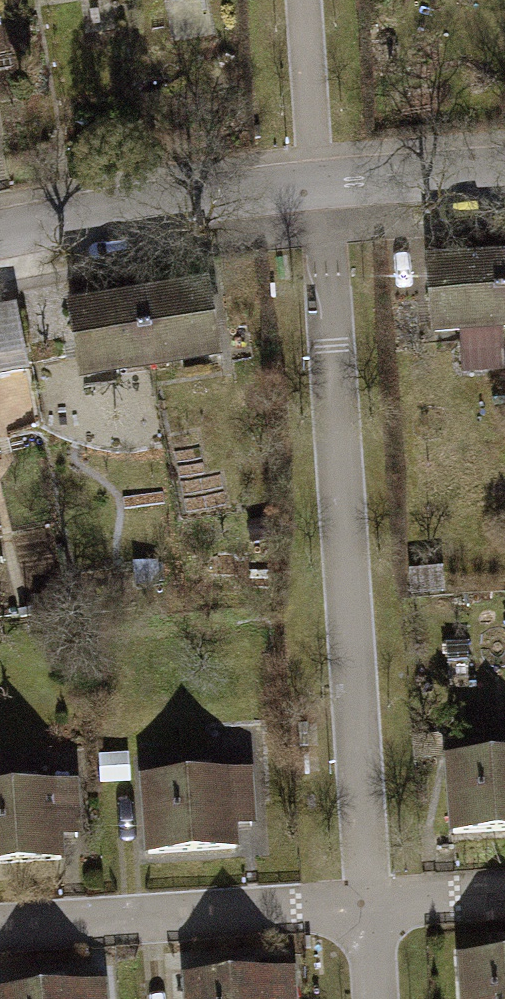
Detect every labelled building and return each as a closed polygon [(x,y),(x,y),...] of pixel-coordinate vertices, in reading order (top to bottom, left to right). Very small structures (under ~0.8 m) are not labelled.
[(423,252),(429,335),(459,333),(461,371),(504,368),(504,365),(502,330),(504,329),(504,246),(423,252)] [(215,357),(203,275),(62,297),(74,379),(215,357)] [(442,753),(448,833),(504,829),(504,748),(442,753)] [(252,765),(136,774),(142,852),(238,845),(237,825),(256,823),(252,765)] [(62,858),(61,835),(80,834),(77,778),(0,783),(0,862),(62,858)] [(455,954),(458,998),(504,998),(504,950),(455,954)] [(179,972),(181,998),(296,998),(294,965),(179,972)] [(0,987),(0,998),(106,998),(105,978),(0,987)]
